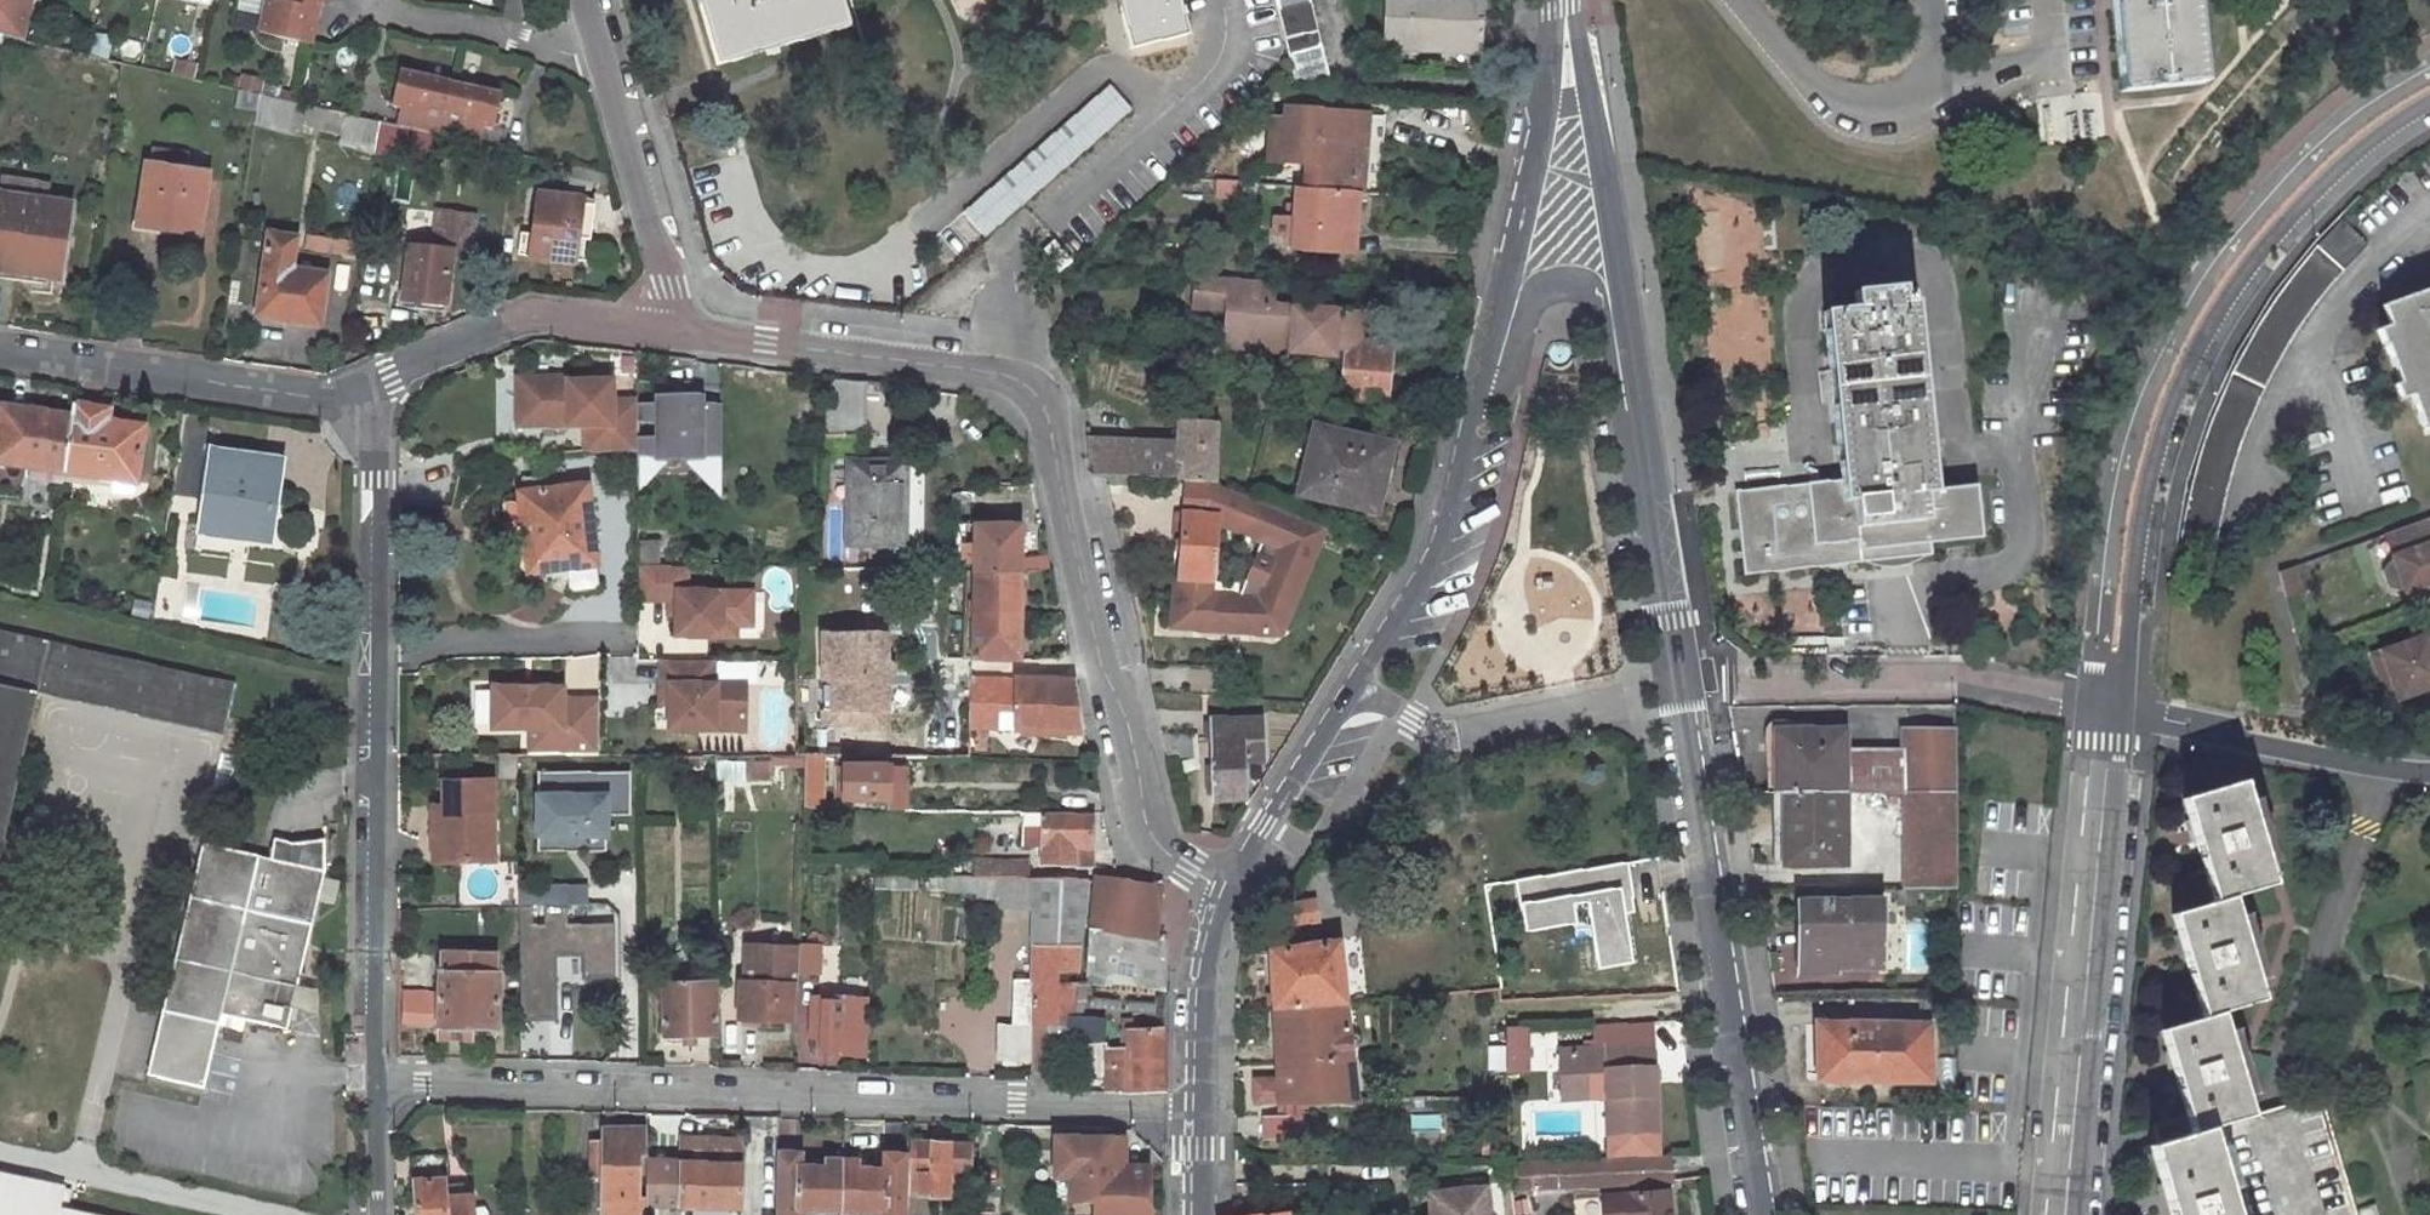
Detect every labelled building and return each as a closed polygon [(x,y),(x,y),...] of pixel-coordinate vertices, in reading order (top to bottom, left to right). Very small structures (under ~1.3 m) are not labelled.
[(16,40),(22,11),(31,12),(33,0),(0,0),(0,36),(16,40)] [(264,0),(242,0),(242,6),(263,9),(264,0)] [(322,0),(268,0),(260,32),(313,43),(322,0)] [(874,51),(860,0),(708,0),(736,92),(874,51)] [(1125,38),(1181,24),(1175,0),(1116,0),(1125,38)] [(1308,0),(1273,0),(1291,76),(1326,80),(1308,0)] [(1482,0),(1382,0),(1379,38),(1478,45),(1482,0)] [(2196,0),(2113,0),(2124,94),(2205,84),(2196,0)] [(503,95),(403,71),(394,106),(403,109),(399,125),(485,144),(489,128),(495,129),(503,95)] [(991,236),(1134,105),(1111,81),(968,213),(991,236)] [(1385,141),(1387,114),(1260,103),(1259,114),(1243,112),(1240,154),(1311,161),(1309,184),(1356,189),(1361,138),(1385,141)] [(206,232),(216,175),(157,164),(148,223),(206,232)] [(1302,184),(1296,246),(1346,251),(1347,212),(1354,212),(1356,189),(1302,184)] [(598,199),(586,197),(542,192),(537,229),(525,228),(523,250),(579,256),(581,232),(594,234),(598,199)] [(73,207),(1,194),(0,200),(0,264),(39,270),(38,277),(62,280),(73,207)] [(1347,212),(1346,251),(1356,252),(1362,201),(1355,201),(1354,212),(1347,212)] [(413,242),(406,300),(445,306),(452,253),(474,256),(479,214),(443,210),(440,232),(423,243),(413,242)] [(0,264),(0,280),(37,286),(38,277),(39,270),(0,264)] [(319,325),(326,275),(267,265),(261,308),(297,314),(296,321),(319,325)] [(1269,350),(1336,357),(1339,336),(1352,336),(1359,337),(1360,329),(1365,330),(1367,310),(1274,302),(1276,280),(1201,273),(1198,303),(1231,306),(1229,323),(1252,324),(1251,336),(1270,338),(1269,350)] [(2385,309),(2392,326),(2380,332),(2385,347),(2389,345),(2406,386),(2399,389),(2405,403),(2415,400),(2429,437),(2429,292),(2385,309)] [(2012,525),(2007,475),(1943,481),(1929,317),(1915,318),(1914,304),(1861,309),(1862,324),(1833,326),(1845,458),(1846,469),(1835,468),(1744,479),(1749,526),(1753,561),(1934,541),(1934,534),(2012,525)] [(261,308),(259,316),(296,321),(297,314),(261,308)] [(1228,346),(1269,350),(1270,338),(1251,336),(1252,324),(1229,323),(1228,346)] [(1359,337),(1396,340),(1397,333),(1365,330),(1360,329),(1359,337)] [(1352,336),(1346,393),(1390,397),(1396,340),(1359,337),(1352,336)] [(586,424),(587,450),(638,448),(638,437),(637,421),(637,412),(613,412),(612,399),(612,378),(567,379),(567,376),(516,377),(517,407),(539,407),(540,425),(586,424)] [(828,378),(828,428),(870,428),(870,379),(828,378)] [(655,404),(637,404),(637,412),(637,421),(656,420),(656,437),(638,437),(638,448),(638,455),(654,455),(654,460),(707,459),(706,455),(705,402),(705,392),(655,393),(655,404)] [(613,412),(637,412),(637,404),(637,398),(612,399),(613,412)] [(722,401),(705,402),(706,455),(723,455),(722,401)] [(139,482),(147,431),(109,426),(112,411),(79,405),(76,424),(70,465),(102,469),(101,477),(139,482)] [(0,437),(0,458),(32,464),(32,468),(69,473),(70,465),(76,424),(39,419),(40,411),(5,406),(0,437)] [(517,407),(517,426),(540,425),(539,407),(517,407)] [(1177,475),(1212,481),(1215,420),(1180,416),(1179,438),(1087,433),(1090,468),(1107,469),(1178,472),(1177,475)] [(1386,478),(1393,445),(1321,427),(1305,491),(1370,505),(1377,476),(1386,478)] [(270,530),(281,459),(213,449),(201,521),(270,530)] [(904,539),(906,459),(852,458),(852,539),(904,539)] [(68,484),(100,488),(101,477),(102,469),(70,465),(69,473),(68,484)] [(527,533),(536,532),(540,569),(567,567),(595,565),(587,485),(545,489),(544,474),(526,476),(528,491),(523,491),(527,533)] [(1370,505),(1380,508),(1386,478),(1377,476),(1370,505)] [(1174,573),(1171,624),(1270,630),(1289,624),(1327,525),(1248,494),(1247,494),(1234,527),(1264,538),(1242,595),(1208,593),(1210,576),(1214,513),(1182,511),(1174,511),(1173,537),(1172,560),(1179,560),(1178,573),(1174,573)] [(1021,523),(972,522),(974,564),(1021,566),(1021,523)] [(2429,593),(2429,526),(2376,546),(2385,570),(2375,582),(2381,599),(2397,604),(2429,593)] [(664,565),(664,539),(638,539),(638,565),(664,565)] [(638,565),(639,598),(670,598),(677,598),(677,632),(710,632),(723,621),(738,621),(753,621),(753,588),(687,588),(687,564),(664,565),(638,565)] [(963,564),(964,655),(973,654),(974,564),(963,564)] [(973,654),(1021,655),(1021,566),(974,564),(973,654)] [(570,591),(598,588),(595,565),(567,567),(570,591)] [(723,621),(710,632),(738,632),(738,621),(723,621)] [(890,659),(889,630),(826,632),(827,676),(838,676),(838,707),(864,707),(865,721),(865,726),(891,725),(890,684),(886,684),(886,675),(890,675),(892,675),(892,674),(894,674),(894,673),(896,672),(897,669),(897,664),(895,661),(891,659),(890,659)] [(40,698),(53,646),(0,633),(0,859),(40,698)] [(2404,703),(2429,693),(2429,640),(2387,657),(2404,703)] [(225,741),(238,689),(53,646),(40,698),(225,741)] [(2376,661),(2394,707),(2404,703),(2387,657),(2376,661)] [(717,682),(717,659),(665,659),(664,683),(674,683),(674,701),(673,728),(719,728),(719,716),(750,716),(749,682),(717,682)] [(1001,683),(975,683),(975,727),(1086,727),(1076,675),(1008,674),(1001,683)] [(1001,683),(1008,674),(975,675),(975,683),(1001,683)] [(838,676),(827,676),(828,721),(865,721),(864,707),(838,707),(838,676)] [(664,683),(665,702),(674,701),(674,683),(664,683)] [(550,736),(550,751),(603,752),(603,698),(567,698),(566,686),(497,687),(497,726),(532,726),(540,726),(550,736)] [(1212,733),(1246,732),(1247,752),(1264,751),(1262,710),(1211,713),(1212,733)] [(719,716),(719,728),(749,728),(750,716),(719,716)] [(532,726),(533,751),(550,751),(550,736),(540,726),(532,726)] [(1955,726),(1902,727),(1902,748),(1845,747),(1845,730),(1780,729),(1780,790),(1787,790),(1939,792),(1955,791),(1955,726)] [(1168,753),(1199,754),(1200,747),(1200,730),(1162,729),(1168,753)] [(1247,752),(1246,732),(1212,733),(1212,748),(1213,772),(1213,792),(1249,789),(1247,752)] [(807,778),(824,779),(824,754),(808,753),(807,778)] [(772,775),(772,761),(751,761),(750,775),(772,775)] [(889,762),(846,762),(846,795),(889,796),(888,805),(905,806),(906,774),(889,774),(889,762)] [(906,762),(889,762),(889,774),(906,774),(906,762)] [(535,771),(535,791),(608,791),(608,814),(632,814),(631,770),(535,771)] [(493,858),(490,777),(442,777),(443,801),(445,858),(493,858)] [(2321,1096),(2254,1115),(2224,1012),(2264,999),(2235,896),(2277,883),(2247,781),(2187,799),(2216,902),(2174,914),(2204,1018),(2165,1030),(2189,1114),(2157,1124),(2162,1142),(2152,1145),(2173,1214),(2357,1214),(2321,1096)] [(1787,862),(1848,861),(1848,791),(1787,790),(1787,862)] [(608,791),(535,791),(536,852),(609,851),(608,814),(608,791)] [(1903,792),(1904,887),(1957,888),(1955,791),(1939,792),(1903,792)] [(430,802),(433,859),(445,858),(443,801),(430,802)] [(1042,840),(1042,862),(1089,864),(1092,808),(1043,808),(1042,819),(1042,840)] [(1042,819),(1023,819),(1022,840),(1042,840),(1042,819)] [(289,1025),(328,869),(209,839),(151,1068),(206,1082),(225,1009),(289,1025)] [(1023,874),(1023,859),(974,859),(974,873),(1023,874)] [(1575,924),(1580,968),(1641,962),(1631,863),(1517,874),(1523,929),(1575,924)] [(1118,875),(1095,872),(1092,924),(1090,924),(1085,982),(1109,982),(1109,980),(1166,978),(1165,935),(1156,933),(1160,882),(1118,875)] [(1012,1019),(1024,1019),(1040,1019),(1059,1019),(1059,973),(1079,974),(1087,875),(1035,874),(1031,974),(1013,975),(1012,1019)] [(1316,917),(1314,897),(1281,901),(1284,920),(1316,917)] [(1880,963),(1880,898),(1805,898),(1805,964),(1880,963)] [(583,973),(615,973),(614,922),(529,923),(529,902),(521,903),(521,924),(523,924),(523,974),(553,974),(553,953),(582,953),(583,973)] [(492,956),(493,938),(437,937),(436,991),(435,1023),(435,1032),(470,1033),(470,1020),(496,1022),(497,956),(492,956)] [(1352,1057),(1338,938),(1271,945),(1278,1060),(1352,1057)] [(822,967),(822,940),(803,940),(802,967),(822,967)] [(744,945),(744,983),(739,982),(739,1015),(790,1016),(791,983),(798,984),(799,947),(744,945)] [(714,1032),(715,981),(666,982),(666,1032),(714,1032)] [(1067,981),(1067,1012),(1083,1012),(1083,981),(1067,981)] [(436,991),(403,991),(402,1022),(435,1023),(436,991)] [(818,1048),(863,1050),(865,993),(813,992),(811,1033),(811,1048),(818,1048)] [(1103,1016),(1068,1015),(1068,1037),(1089,1037),(1087,1074),(1106,1075),(1106,1088),(1105,1090),(1164,1092),(1163,1028),(1120,1029),(1120,1045),(1108,1046),(1108,1041),(1103,1041),(1103,1016)] [(1926,1073),(1926,1019),(1823,1018),(1823,1075),(1926,1073)] [(1533,1070),(1533,1025),(1506,1025),(1506,1043),(1488,1043),(1488,1070),(1533,1070)] [(1656,1060),(1655,1041),(1560,1044),(1559,1086),(1588,1085),(1588,1075),(1607,1074),(1607,1129),(1657,1126),(1656,1076),(1647,1076),(1646,1060),(1656,1060)] [(1245,1099),(1357,1099),(1352,1057),(1278,1060),(1278,1063),(1278,1075),(1245,1077),(1245,1099)] [(1588,1085),(1559,1086),(1560,1097),(1607,1096),(1607,1074),(1588,1075),(1588,1085)] [(1309,1136),(1309,1114),(1276,1114),(1276,1136),(1309,1136)] [(602,1214),(645,1214),(646,1202),(647,1159),(648,1125),(604,1124),(604,1150),(591,1151),(590,1181),(603,1181),(602,1214)] [(682,1160),(682,1203),(742,1205),(743,1163),(744,1136),(694,1135),(683,1144),(682,1160)] [(1145,1168),(1120,1167),(1121,1155),(1110,1153),(1110,1138),(1054,1136),(1054,1156),(1069,1156),(1068,1175),(1067,1199),(1096,1200),(1095,1214),(1144,1214),(1145,1168)] [(1121,1139),(1110,1138),(1110,1153),(1121,1155),(1121,1139)] [(953,1142),(910,1141),(909,1151),(908,1199),(951,1200),(952,1174),(953,1142)] [(973,1142),(953,1142),(952,1174),(973,1174),(973,1142)] [(1509,1183),(1672,1179),(1671,1149),(1507,1157),(1509,1183)] [(419,1214),(489,1214),(485,1206),(476,1206),(469,1205),(469,1180),(444,1182),(444,1170),(449,1169),(448,1150),(415,1153),(419,1214)] [(890,1168),(889,1214),(908,1214),(908,1199),(909,1151),(882,1150),(882,1168),(890,1168)] [(842,1159),(824,1158),(824,1166),(803,1166),(803,1152),(776,1151),(775,1214),(841,1214),(842,1159)] [(1069,1156),(1054,1156),(1053,1175),(1068,1175),(1069,1156)] [(647,1159),(646,1202),(682,1203),(682,1160),(647,1159)] [(860,1159),(842,1159),(841,1214),(889,1214),(890,1168),(882,1168),(860,1167),(860,1159)] [(58,1203),(63,1182),(0,1167),(0,1214),(106,1214),(58,1203)] [(1484,1181),(1427,1186),(1429,1210),(1420,1211),(1421,1214),(1487,1214),(1484,1181)] [(1653,1188),(1601,1197),(1603,1214),(1657,1214),(1653,1188)] [(1593,1198),(1596,1214),(1603,1214),(1601,1197),(1593,1198)]
